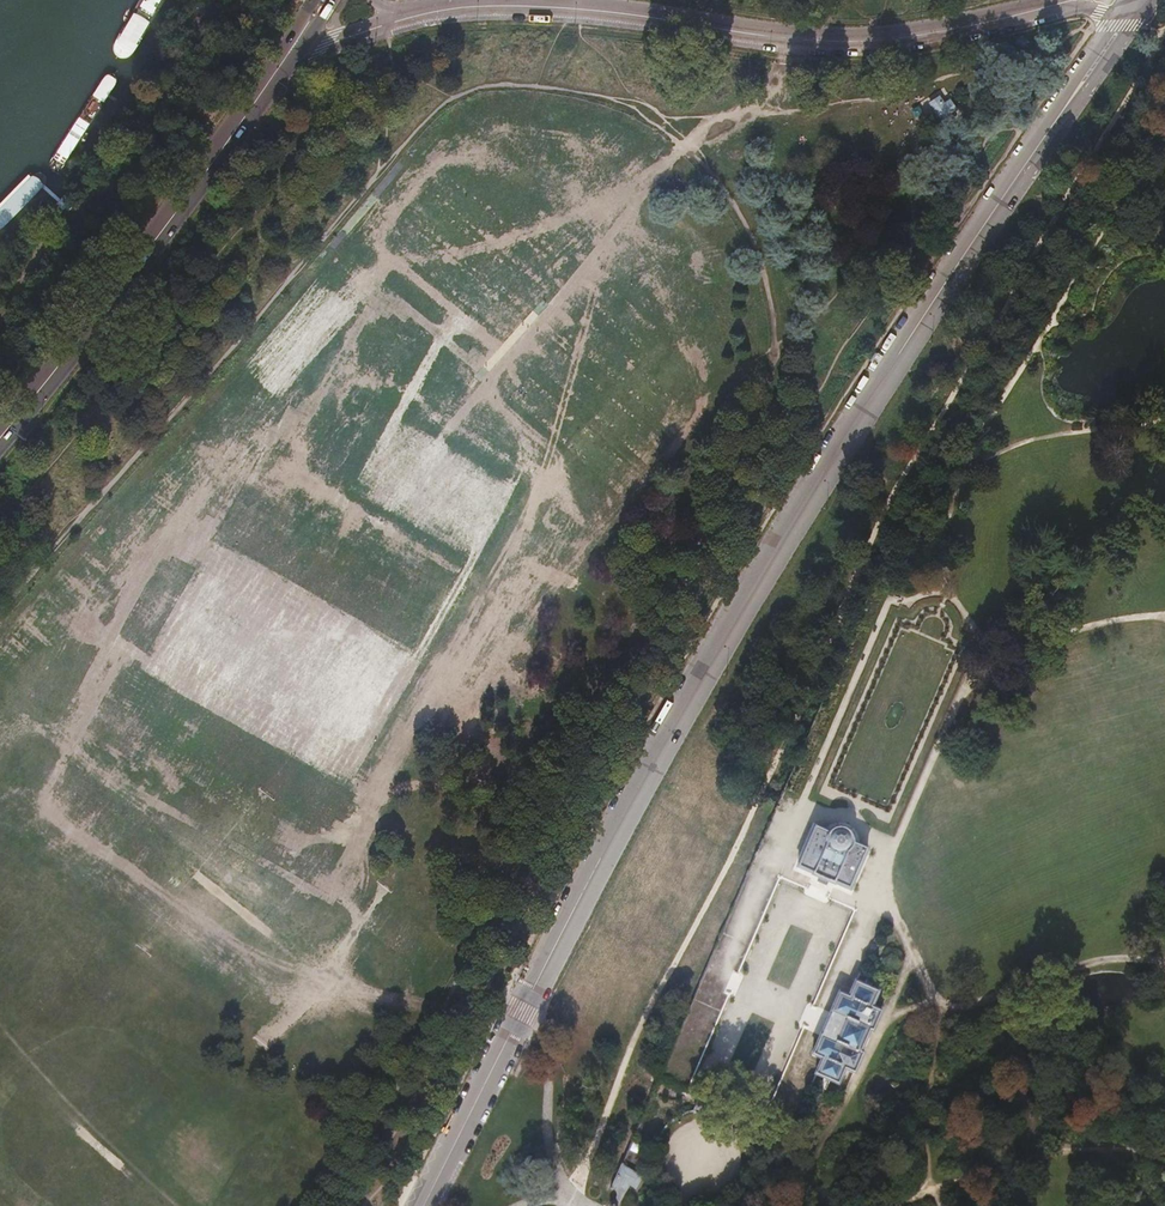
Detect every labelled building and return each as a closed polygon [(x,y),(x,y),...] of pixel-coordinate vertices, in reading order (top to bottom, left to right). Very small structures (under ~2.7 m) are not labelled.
[(948,113),(954,108),(950,101),(943,106),(939,99),(932,104),(945,124),(952,119),(948,113)] [(866,849),(853,843),(853,841),(852,838),(850,834),(847,831),(843,829),(838,828),(834,829),(831,830),(828,833),(813,827),(796,869),(812,875),(834,885),(849,891),(866,849)] [(815,1075),(838,1084),(845,1069),(854,1073),(863,1053),(860,1051),(869,1030),(872,1031),(880,1011),(872,1007),(878,991),(855,982),(848,997),(838,993),(830,1013),(812,1055),(821,1059),(815,1075)] [(694,1112),(704,1116),(705,1114),(706,1114),(710,1104),(710,1103),(710,1101),(701,1097),(699,1098),(698,1098),(694,1109),(694,1110),(694,1112)] [(731,1127),(740,1132),(741,1130),(743,1130),(747,1119),(746,1119),(747,1117),(737,1112),(736,1114),(735,1114),(730,1124),(731,1125),(731,1127)] [(608,1189),(611,1192),(612,1193),(613,1194),(614,1195),(613,1197),(610,1203),(610,1205),(618,1205),(630,1185),(636,1188),(642,1176),(636,1173),(622,1164),(608,1189)]
